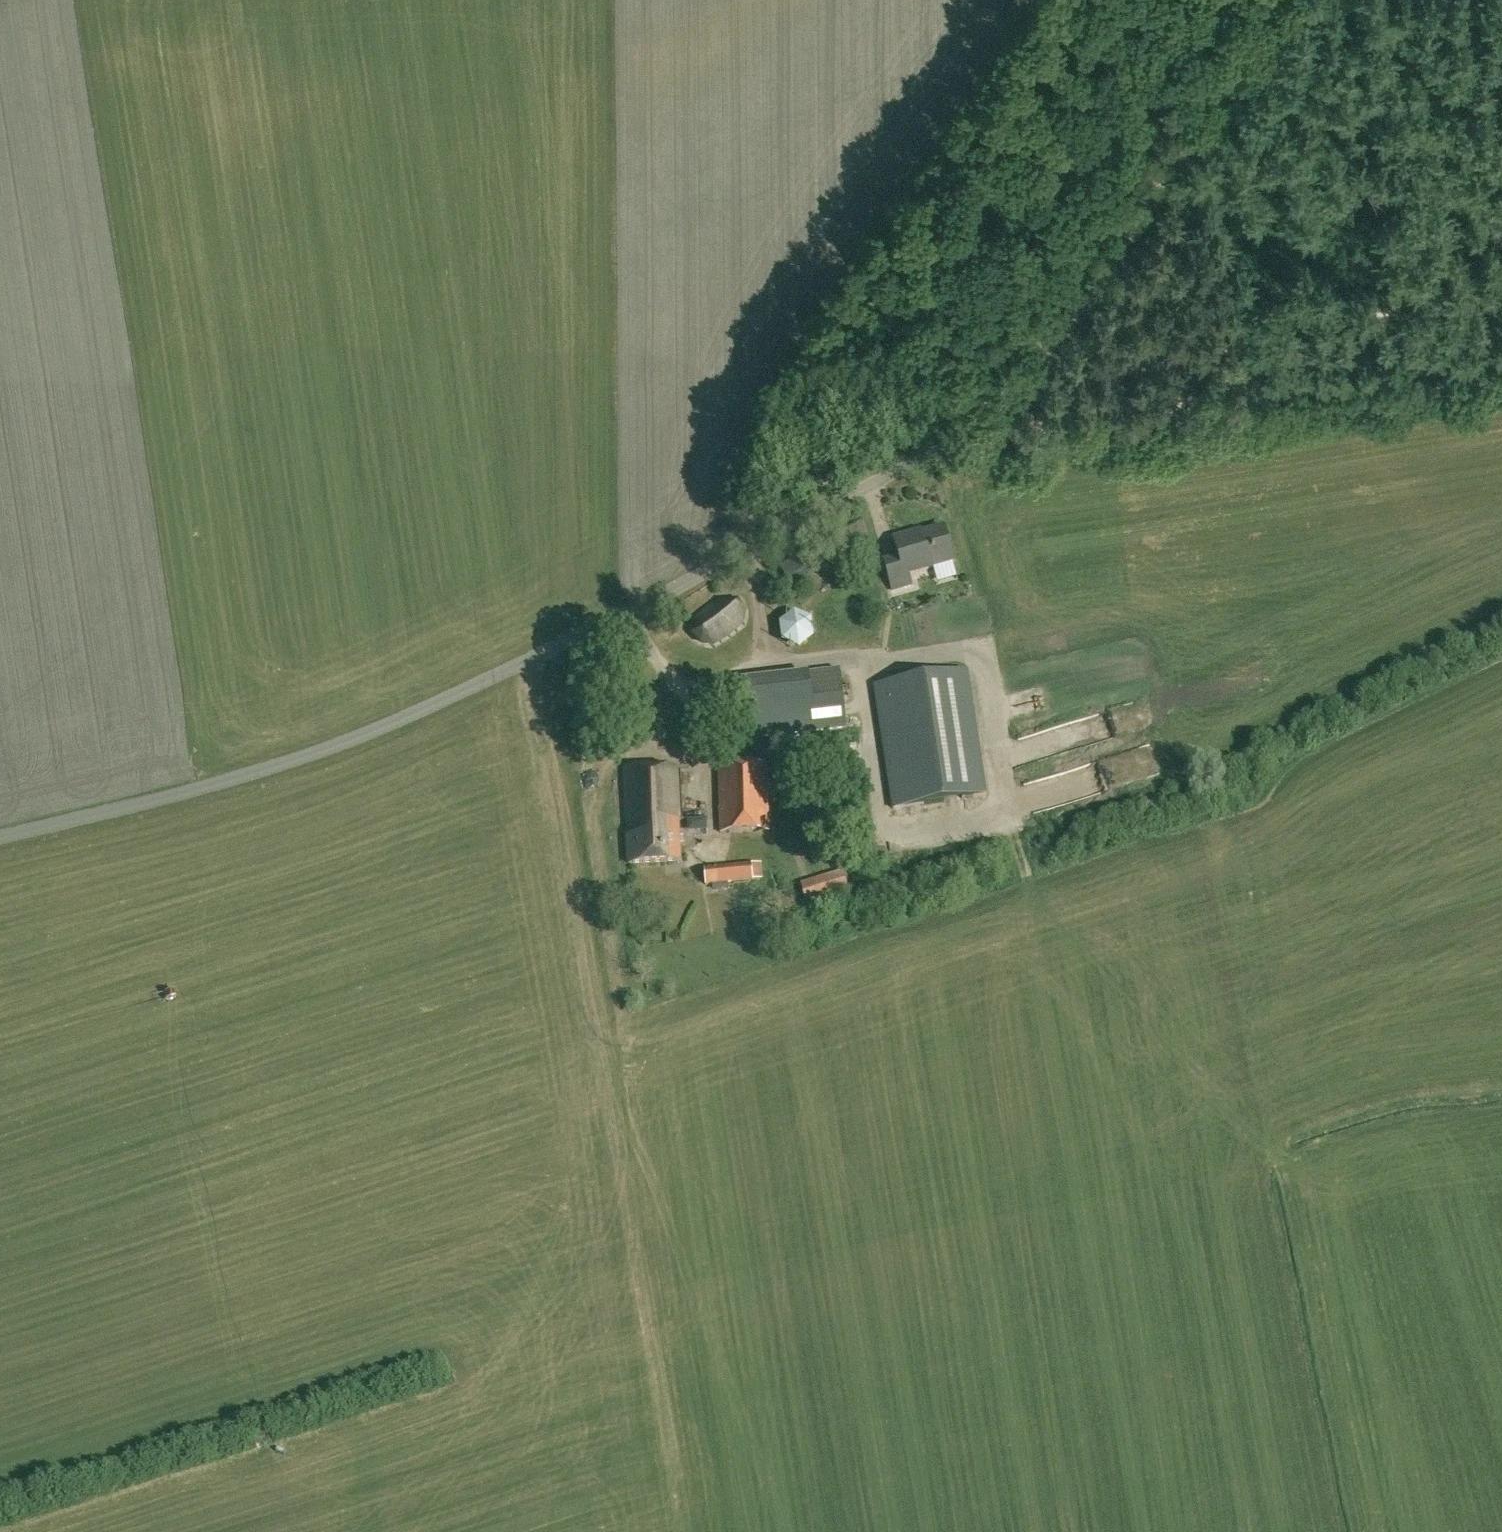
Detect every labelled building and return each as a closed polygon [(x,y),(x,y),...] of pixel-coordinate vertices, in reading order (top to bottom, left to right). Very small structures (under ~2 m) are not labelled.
[(954,561),(944,527),(910,536),(909,533),(893,538),(898,557),(884,561),(892,589),(912,584),(909,574),(954,561)] [(780,567),(790,584),(824,564),(814,547),(780,567)] [(739,599),(725,601),(696,622),(693,635),(701,645),(714,645),(744,623),(748,609),(739,599)] [(806,649),(818,630),(799,618),(787,637),(806,649)] [(806,708),(744,715),(747,740),(844,729),(840,689),(838,671),(820,673),(822,691),(804,693),(806,708)] [(875,684),(893,809),(959,800),(940,675),(875,684)] [(769,831),(767,765),(719,766),(720,832),(769,831)] [(681,861),(676,768),(624,769),(629,863),(681,861)] [(697,818),(709,816),(706,794),(694,795),(697,818)] [(760,864),(751,865),(751,863),(703,868),(706,885),(753,881),(763,880),(760,864)] [(806,903),(850,891),(843,872),(801,883),(806,903)]
